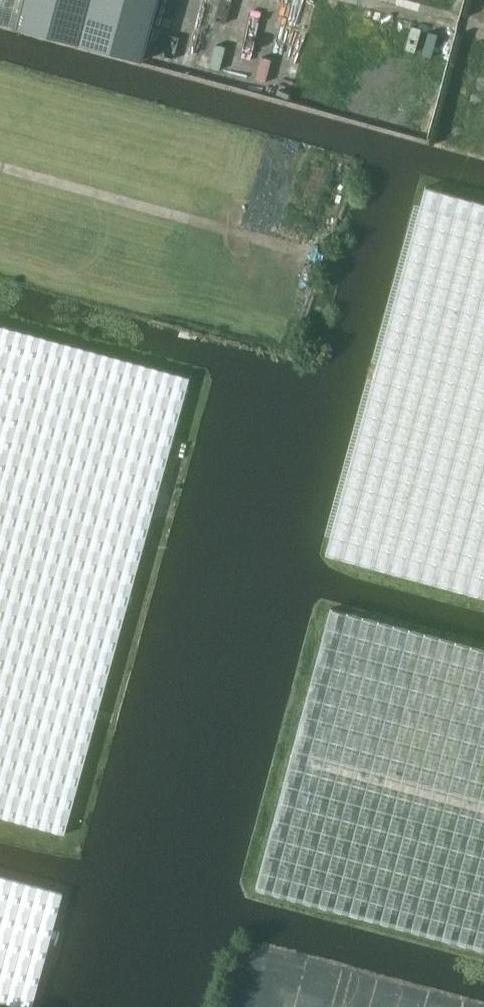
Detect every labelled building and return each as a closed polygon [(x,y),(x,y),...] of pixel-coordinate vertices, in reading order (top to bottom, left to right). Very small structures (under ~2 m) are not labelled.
[(16,27),(23,0),(0,0),(0,23),(16,27)] [(158,0),(23,0),(16,27),(141,61),(158,0)] [(325,554),(483,597),(483,203),(425,187),(325,554)] [(189,377),(0,325),(0,816),(65,834),(189,377)] [(256,889),(483,950),(483,650),(330,609),(256,889)] [(0,877),(0,1001),(23,1006),(31,1006),(62,893),(0,877)]
